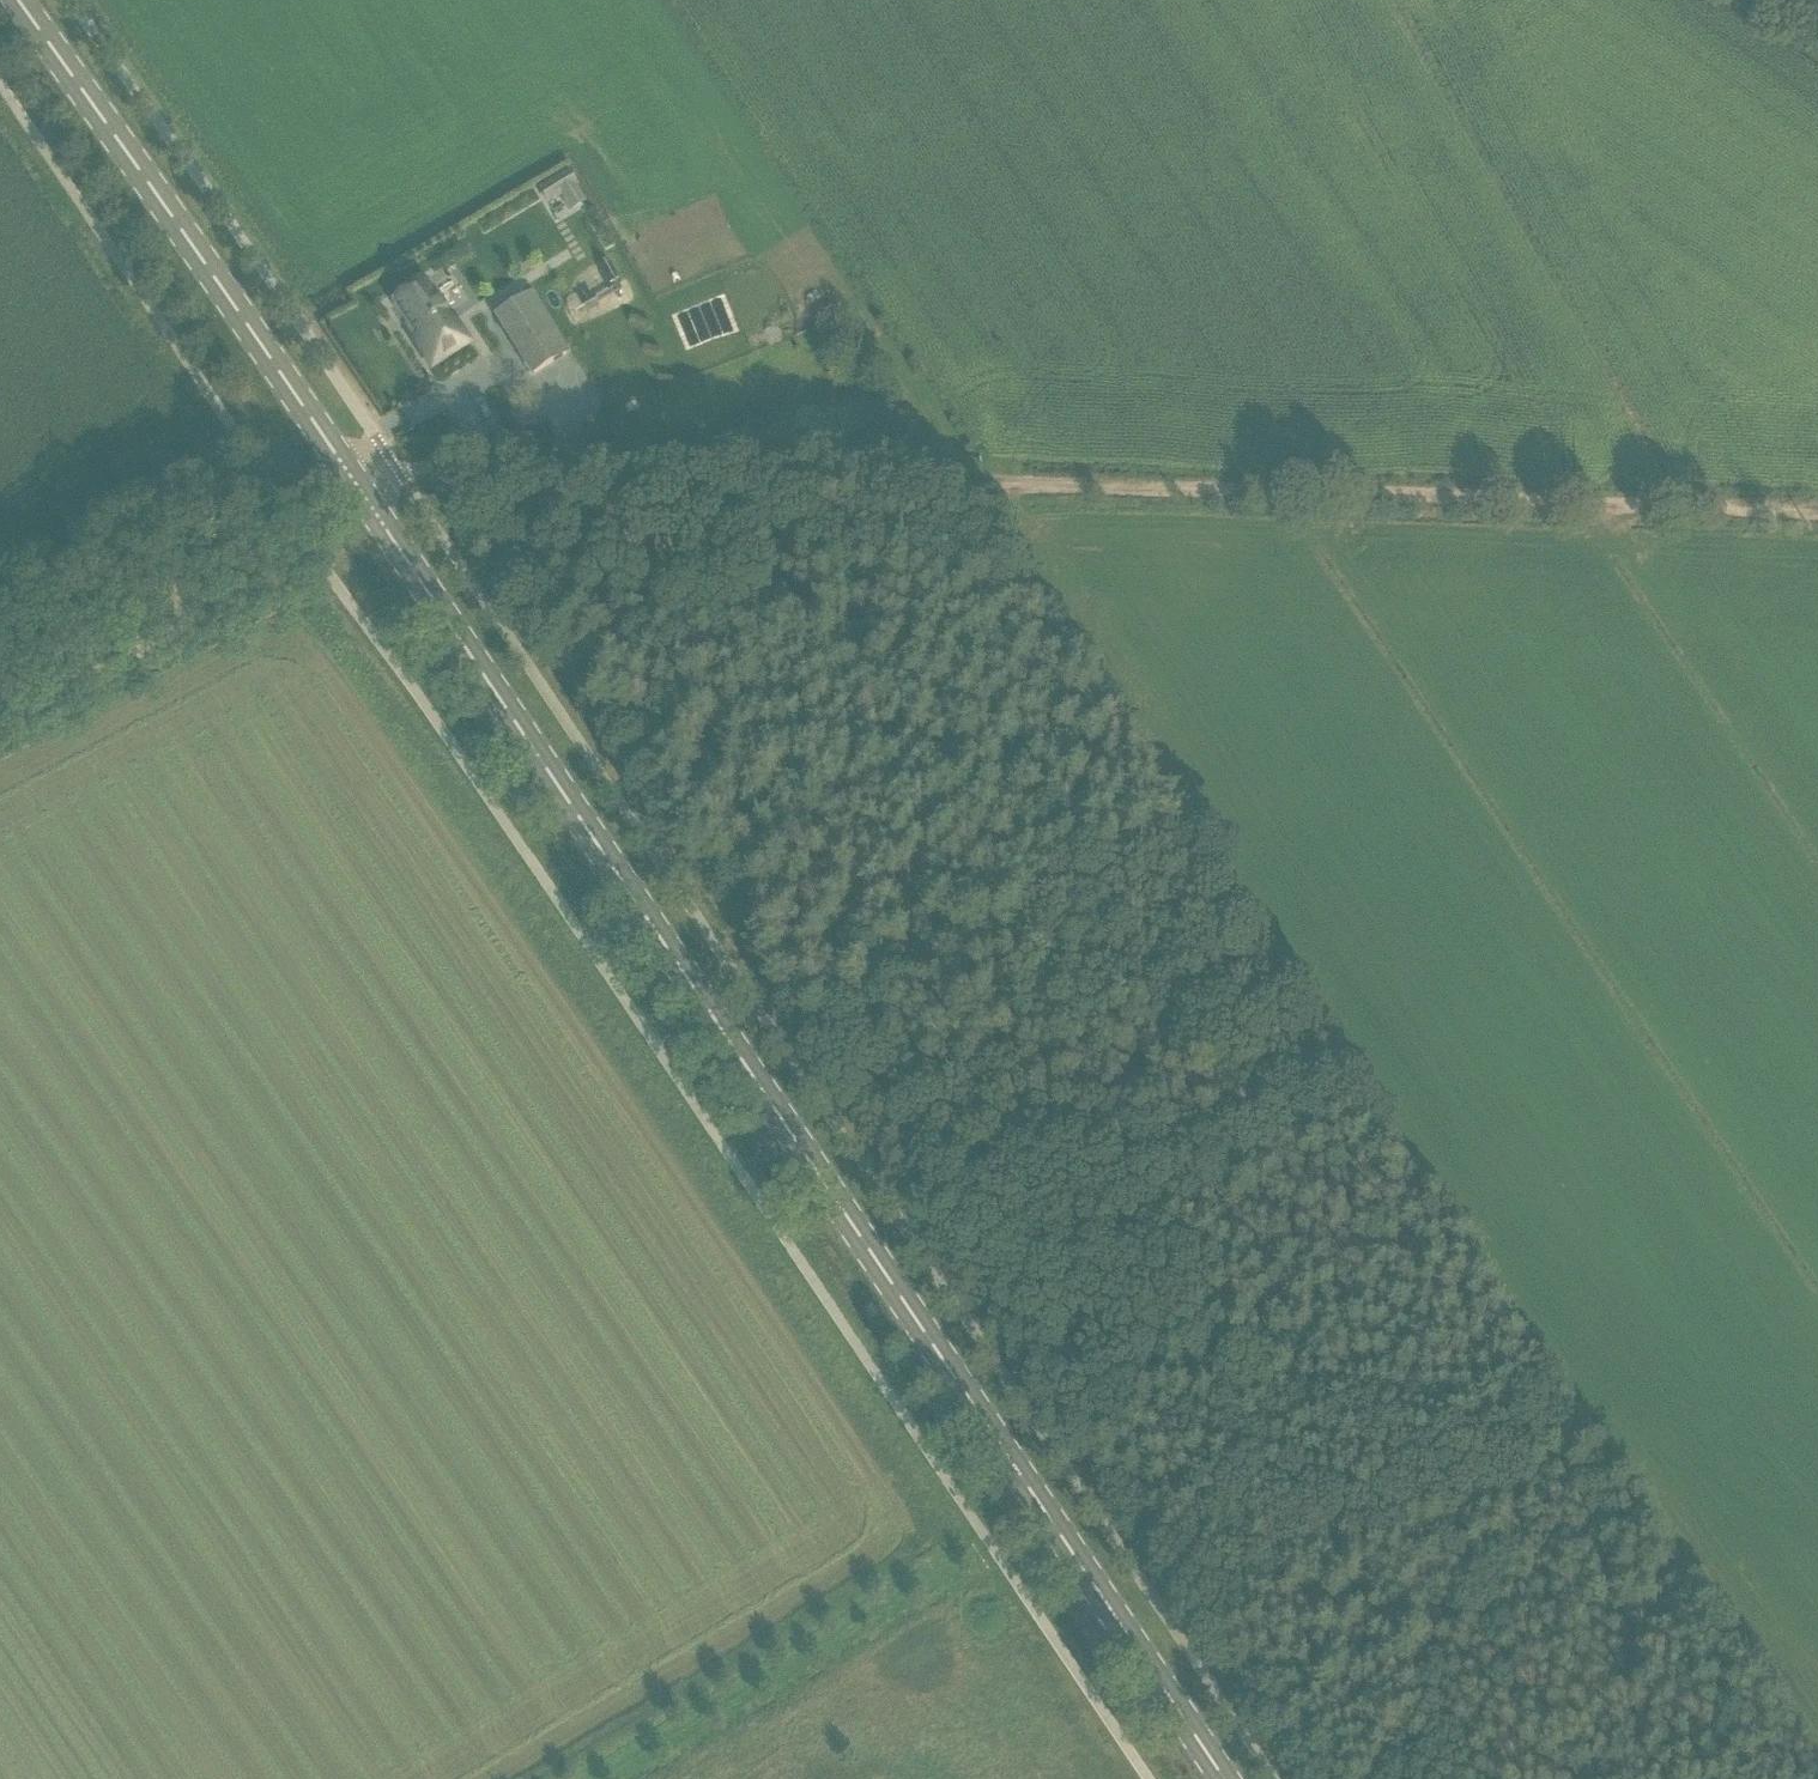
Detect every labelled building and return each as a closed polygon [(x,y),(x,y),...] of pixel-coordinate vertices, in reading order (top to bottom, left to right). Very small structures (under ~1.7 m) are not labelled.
[(549,184),(538,192),(547,206),(558,199),(549,184)] [(424,282),(390,304),(414,340),(412,342),(430,370),(468,345),(450,317),(448,318),(424,282)] [(497,316),(510,337),(532,372),(549,362),(564,353),(556,338),(530,296),(497,316)] [(855,333),(841,341),(848,352),(861,345),(855,333)] [(621,417),(608,424),(614,439),(628,432),(621,417)]
